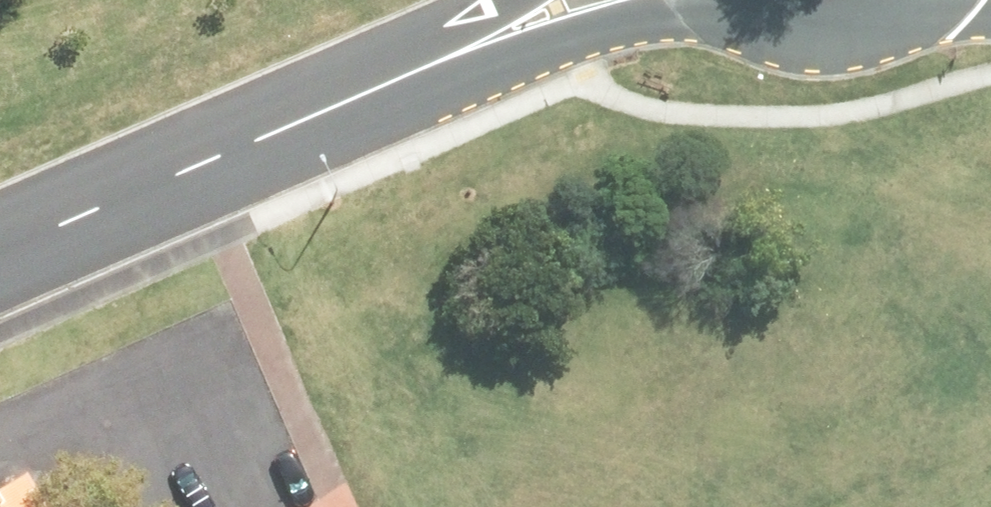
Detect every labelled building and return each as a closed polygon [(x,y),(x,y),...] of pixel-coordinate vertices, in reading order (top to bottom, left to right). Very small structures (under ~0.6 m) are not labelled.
[(30,485),(0,505),(0,506),(45,506),(30,485)]
